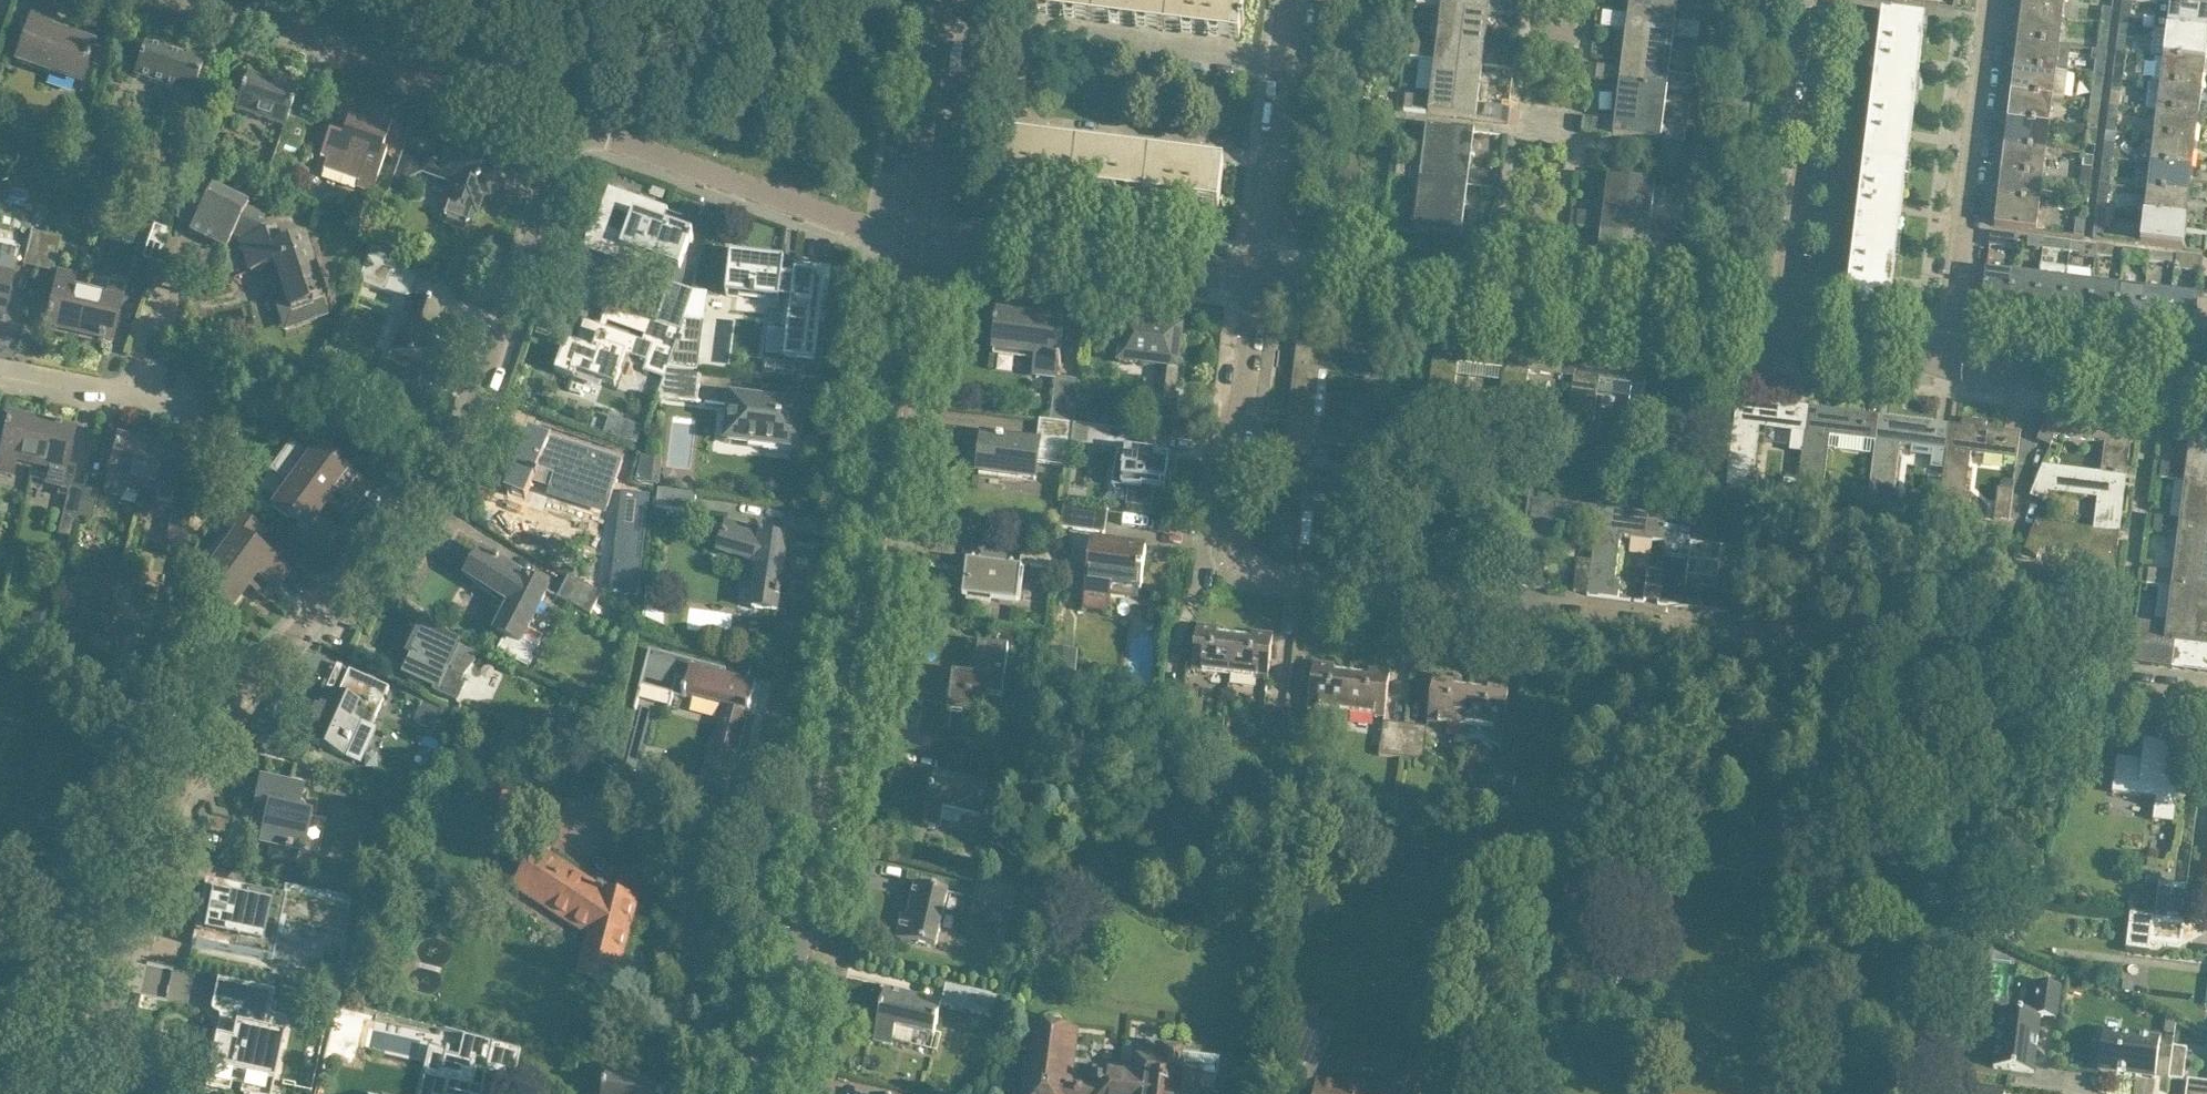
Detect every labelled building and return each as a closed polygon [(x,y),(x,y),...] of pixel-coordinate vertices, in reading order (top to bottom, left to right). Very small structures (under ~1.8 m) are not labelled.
[(9,23),(27,29),(16,62),(49,73),(50,69),(79,78),(85,60),(87,61),(92,45),(61,35),(60,39),(50,36),(59,9),(37,1),(37,3),(27,0),(17,0),(9,23)] [(1093,0),(1019,0),(1017,11),(1091,20),(1093,0)] [(1168,0),(1093,0),(1091,20),(1164,29),(1168,0)] [(1244,0),(1168,0),(1164,29),(1239,39),(1241,28),(1243,28),(1244,22),(1241,21),(1244,0)] [(1417,5),(1441,8),(1441,7),(1465,10),(1466,0),(1417,0),(1417,5)] [(1465,10),(1489,13),(1489,14),(1520,17),(1521,3),(1499,0),(1466,0),(1465,10)] [(1629,16),(1603,13),(1602,27),(1627,31),(1627,30),(1650,33),(1654,0),(1631,0),(1629,16)] [(1700,25),(1676,22),(1678,0),(1654,0),(1650,33),(1674,36),(1674,37),(1698,40),(1705,40),(1707,26),(1706,26),(1700,25)] [(2021,15),(2063,20),(2065,0),(2022,0),(2021,15)] [(2157,5),(2206,11),(2206,0),(2158,0),(2157,5)] [(2123,1),(2119,26),(2134,28),(2135,19),(2131,18),(2133,2),(2123,1)] [(2166,32),(2206,37),(2206,11),(2169,6),(2166,32)] [(1441,7),(1441,8),(1436,46),(1412,43),(1410,57),(1435,60),(1458,63),(1465,10),(1441,7)] [(2100,24),(2110,26),(2112,9),(2102,8),(2100,24)] [(1458,63),(1482,66),(1507,70),(1509,55),(1484,51),(1489,14),(1489,13),(1465,10),(1458,63)] [(2063,20),(2021,15),(2017,41),(2059,46),(2063,20)] [(1873,93),(1916,98),(1925,24),(1892,20),(1893,17),(1888,16),(1887,20),(1882,19),(1873,93)] [(2097,50),(2107,52),(2110,26),(2100,24),(2097,50)] [(2119,26),(2116,53),(2127,54),(2129,38),(2133,38),(2134,28),(2119,26)] [(1621,83),(1643,86),(1650,33),(1627,30),(1627,31),(1622,69),(1597,65),(1590,65),(1589,76),(1595,77),(1595,80),(1621,84),(1621,83)] [(2205,64),(2206,50),(2206,37),(2154,31),(2151,57),(2205,64)] [(1667,89),(1667,90),(1692,92),(1698,93),(1700,82),(1699,82),(1693,81),(1694,77),(1669,74),(1674,37),(1674,36),(1650,33),(1643,86),(1667,89)] [(2059,46),(2017,41),(2014,67),(2068,74),(2071,47),(2059,46)] [(144,44),(133,76),(172,89),(174,90),(168,107),(177,110),(168,136),(198,146),(208,119),(186,111),(204,59),(186,53),(185,58),(144,44)] [(2116,53),(2113,79),(2124,81),(2127,54),(2116,53)] [(2155,57),(2151,84),(2202,90),(2205,64),(2155,57)] [(1458,63),(1435,60),(1430,98),(1406,96),(1404,110),(1452,116),(1458,63)] [(2093,77),(2103,78),(2106,62),(2096,61),(2093,77)] [(1452,116),(1501,122),(1502,107),(1478,104),(1482,66),(1458,63),(1452,116)] [(2068,74),(2014,67),(2011,94),(2053,99),(2065,101),(2068,74)] [(247,73),(234,109),(283,126),(272,158),(276,160),(270,177),(289,183),(309,124),(288,117),(297,91),(279,84),(279,83),(278,83),(278,84),(274,83),(274,81),(273,81),(273,82),(247,73)] [(2100,105),(2101,95),(2103,78),(2093,77),(2090,103),(2100,105)] [(2113,79),(2109,106),(2120,107),(2124,81),(2113,79)] [(1582,132),(1588,133),(1637,139),(1643,86),(1621,83),(1621,84),(1616,121),(1584,117),(1582,132)] [(2146,110),(2156,112),(2199,117),(2202,90),(2149,84),(2146,110)] [(1643,86),(1637,139),(1692,146),(1694,131),(1687,130),(1662,127),(1667,90),(1667,89),(1643,86)] [(1864,167),(1907,172),(1916,98),(1873,93),(1864,167)] [(2053,99),(2011,94),(2008,120),(2049,125),(2053,99)] [(2100,105),(2090,103),(2087,130),(2097,131),(2100,105)] [(2109,106),(2106,132),(2117,133),(2120,107),(2109,106)] [(2156,112),(2153,137),(2196,142),(2199,117),(2156,112)] [(328,133),(319,159),(325,161),(322,170),(358,183),(356,188),(371,193),(385,154),(381,152),(391,124),(374,118),(371,128),(347,119),(341,138),(328,133)] [(2049,125),(2008,120),(2004,146),(2046,152),(2049,125)] [(1444,183),(1451,129),(1426,126),(1422,165),(1397,162),(1396,177),(1395,178),(1420,181),(1420,180),(1444,183)] [(1451,129),(1444,183),(1468,186),(1492,189),(1499,190),(1501,175),(1494,174),(1470,171),(1474,132),(1451,129)] [(400,157),(388,193),(401,197),(407,180),(423,173),(451,183),(443,203),(446,204),(442,215),(446,222),(461,227),(468,224),(472,212),(474,213),(481,193),(487,195),(499,161),(448,144),(448,145),(441,142),(441,141),(440,141),(424,135),(423,135),(409,130),(400,157)] [(2085,146),(2095,147),(2097,131),(2087,130),(2085,146)] [(2106,132),(2103,158),(2114,160),(2117,133),(2106,132)] [(997,180),(998,180),(1071,189),(1076,146),(1002,137),(997,180)] [(2150,164),(2192,169),(2196,142),(2153,137),(2150,164)] [(1071,189),(1144,198),(1150,155),(1076,146),(1071,189)] [(2046,152),(2004,146),(2001,173),(2043,178),(2046,152)] [(1150,155),(1144,198),(1219,207),(1224,164),(1150,155)] [(2090,184),(2094,157),(2084,156),(2080,183),(2090,184)] [(2103,158),(2099,185),(2110,186),(2114,160),(2113,160),(2103,158)] [(2150,164),(2147,191),(2189,196),(2192,169),(2150,164)] [(1855,241),(1897,246),(1907,172),(1864,167),(1855,241)] [(2043,178),(2001,173),(1998,199),(2040,204),(2043,178)] [(1437,236),(1444,183),(1420,180),(1420,181),(1415,218),(1391,215),(1389,230),(1437,236)] [(1625,232),(1631,182),(1607,180),(1603,215),(1578,212),(1577,227),(1601,230),(1601,229),(1625,232)] [(1650,222),(1654,185),(1631,182),(1625,232),(1648,235),(1648,236),(1673,239),(1680,240),(1681,226),(1675,225),(1650,222)] [(1463,224),(1468,186),(1444,183),(1437,236),(1492,243),(1494,228),(1463,224)] [(2080,183),(2078,199),(2088,200),(2090,184),(2080,183)] [(2110,186),(2099,185),(2096,211),(2107,212),(2110,186)] [(211,187),(188,232),(190,233),(225,250),(228,244),(232,236),(240,240),(251,272),(273,264),(290,312),(291,312),(296,328),(328,317),(323,302),(325,302),(315,273),(316,273),(311,258),(310,258),(302,238),(301,238),(302,239),(281,246),(276,232),(270,233),(268,227),(261,224),(242,215),(247,206),(247,204),(246,204),(212,188),(212,187),(211,187)] [(663,221),(666,208),(609,188),(596,225),(592,223),(583,249),(616,260),(621,247),(642,255),(643,250),(682,264),(689,242),(691,242),(693,237),(691,236),(693,232),(663,221)] [(2144,217),(2186,222),(2189,196),(2147,191),(2144,217)] [(1998,199),(1995,225),(1994,226),(2036,231),(2040,204),(1998,199)] [(2096,211),(2093,238),(2104,239),(2107,212),(2096,211)] [(2182,249),(2186,222),(2144,217),(2140,244),(2182,249)] [(2084,237),(2086,221),(2076,219),(2074,236),(2084,237)] [(1601,229),(1601,230),(1596,268),(1572,265),(1570,279),(1618,285),(1625,232),(1601,229)] [(30,232),(23,266),(37,270),(45,236),(30,232)] [(1666,291),(1667,291),(1669,277),(1643,274),(1648,236),(1648,235),(1625,232),(1618,285),(1666,291)] [(1991,232),(1989,246),(2016,250),(2018,236),(1991,232)] [(45,236),(37,270),(52,273),(60,239),(45,236)] [(2044,239),(2028,237),(2027,247),(2042,249),(2044,240),(2044,239)] [(2044,240),(2042,249),(2042,250),(2059,252),(2070,253),(2071,243),(2060,242),(2044,240)] [(1888,319),(1894,274),(1897,246),(1855,241),(1846,314),(1888,319)] [(3,318),(16,264),(19,249),(14,248),(15,245),(0,242),(0,318),(3,318)] [(2096,256),(2097,246),(2081,244),(2071,243),(2070,253),(2079,254),(2096,256)] [(2097,245),(2096,256),(2112,258),(2113,247),(2097,245)] [(2122,259),(2149,262),(2150,252),(2123,249),(2122,259)] [(2177,255),(2150,252),(2149,262),(2175,266),(2177,255)] [(367,255),(357,283),(385,292),(395,265),(368,256),(367,255)] [(731,255),(727,291),(780,298),(780,300),(785,301),(783,317),(771,315),(766,354),(785,357),(785,360),(794,361),(816,363),(820,325),(823,299),(826,276),(795,272),(794,277),(783,276),(785,261),(731,255)] [(2202,273),(2203,258),(2177,255),(2175,266),(2175,270),(2202,273)] [(141,259),(130,292),(145,297),(156,265),(141,259)] [(2039,277),(2034,319),(2061,323),(2068,269),(2041,265),(2039,277)] [(2068,269),(2061,323),(2088,326),(2093,284),(2094,272),(2068,269)] [(1986,271),(1981,313),(2008,316),(2014,274),(1986,271)] [(2014,274),(2008,316),(2034,319),(2039,277),(2014,274)] [(48,320),(46,329),(80,336),(89,295),(70,291),(73,278),(59,275),(49,315),(48,314),(46,319),(48,320)] [(670,283),(656,323),(681,331),(685,319),(694,291),(670,283)] [(2093,284),(2088,326),(2114,329),(2119,287),(2093,284)] [(89,295),(80,336),(98,340),(97,341),(103,343),(103,341),(111,343),(123,289),(109,285),(105,299),(89,295)] [(2119,287),(2114,329),(2141,332),(2146,290),(2119,287)] [(2146,290),(2141,332),(2167,336),(2172,293),(2146,290)] [(375,374),(366,400),(411,416),(412,416),(431,362),(430,361),(429,365),(421,362),(423,359),(433,328),(442,331),(449,313),(409,299),(394,293),(393,295),(388,311),(402,316),(382,376),(375,374)] [(2172,293),(2167,336),(2194,339),(2199,297),(2172,293)] [(1041,319),(998,314),(997,322),(995,322),(994,328),(996,328),(993,351),(1036,357),(1033,375),(1056,378),(1057,378),(1058,366),(1060,367),(1061,360),(1059,360),(1065,315),(1041,312),(1041,319)] [(681,331),(668,369),(698,372),(703,321),(685,319),(681,331)] [(567,341),(556,373),(574,379),(576,373),(603,382),(615,387),(627,355),(646,362),(643,371),(664,379),(668,369),(681,331),(656,323),(656,324),(649,344),(601,327),(585,321),(576,345),(567,341)] [(1119,334),(1119,338),(1123,339),(1119,364),(1159,368),(1156,394),(1146,393),(1144,408),(1176,412),(1178,396),(1173,395),(1181,330),(1125,323),(1123,334),(1119,334)] [(1436,335),(1425,422),(1456,426),(1458,409),(1453,408),(1457,376),(1458,363),(1503,369),(1507,343),(1436,334),(1436,335)] [(1497,418),(1496,431),(1526,435),(1528,418),(1523,417),(1528,372),(1562,376),(1565,350),(1507,343),(1503,369),(1502,381),(1497,418)] [(1382,386),(1385,355),(1297,344),(1288,416),(1314,419),(1320,373),(1365,378),(1364,383),(1382,386)] [(1643,401),(1648,361),(1577,352),(1574,378),(1569,417),(1568,426),(1566,440),(1596,444),(1598,427),(1594,426),(1600,381),(1614,383),(1614,381),(1633,383),(1629,416),(1625,416),(1622,447),(1637,449),(1639,435),(1643,401)] [(766,360),(764,375),(807,380),(809,365),(766,360)] [(664,379),(658,397),(698,402),(701,373),(698,372),(668,369),(664,379)] [(1056,378),(1050,421),(1050,422),(1073,425),(1078,381),(1057,379),(1057,378),(1056,378)] [(325,394),(319,412),(333,416),(339,399),(325,394)] [(733,398),(727,440),(798,449),(803,407),(733,398)] [(1796,406),(1737,399),(1726,487),(1757,490),(1759,474),(1754,473),(1759,428),(1792,431),(1789,451),(1802,453),(1807,411),(1796,409),(1796,406)] [(1345,423),(1377,427),(1379,411),(1347,407),(1345,423)] [(1798,482),(1797,495),(1827,499),(1829,482),(1824,481),(1830,436),(1864,440),(1867,414),(1808,407),(1807,411),(1802,453),(1798,482)] [(2100,473),(2126,476),(2133,422),(2142,423),(2142,422),(2049,410),(2037,441),(2051,447),(2055,436),(2057,437),(2104,443),(2100,473)] [(1553,425),(1552,438),(1566,440),(1568,426),(1569,417),(1558,415),(1557,425),(1553,425)] [(1377,427),(1345,423),(1314,419),(1288,416),(1280,486),(1305,489),(1311,443),(1356,449),(1356,454),(1373,456),(1377,427)] [(1496,431),(1497,418),(1483,416),(1481,429),(1496,431)] [(1878,416),(1869,491),(1867,504),(1897,508),(1899,491),(1894,490),(1899,445),(1927,448),(1926,456),(1936,469),(1943,470),(1950,425),(1878,416)] [(0,458),(0,473),(12,475),(15,462),(32,465),(41,425),(9,418),(7,426),(5,426),(4,431),(6,432),(0,458)] [(983,437),(978,472),(1035,479),(1038,462),(1068,466),(1073,425),(1050,422),(1050,421),(1040,419),(1037,444),(983,437)] [(1939,500),(1939,513),(1968,516),(1970,500),(1965,499),(1971,454),(2004,458),(2008,432),(1985,429),(1985,423),(1963,420),(1963,426),(1950,425),(1943,470),(1940,494),(1939,500)] [(626,421),(620,438),(638,444),(644,427),(626,421)] [(32,465),(29,479),(59,485),(57,495),(66,497),(57,537),(72,540),(77,517),(84,488),(72,485),(76,467),(75,466),(74,468),(66,467),(74,433),(60,429),(60,428),(55,427),(54,428),(41,425),(32,465)] [(1092,426),(1090,445),(1116,448),(1111,486),(1129,488),(1126,505),(1152,509),(1154,489),(1165,490),(1165,491),(1166,492),(1170,460),(1159,459),(1160,456),(1157,455),(1156,456),(1133,453),(1135,443),(1137,443),(1138,431),(1124,430),(1115,428),(1092,426)] [(2191,428),(2186,467),(2161,464),(2160,479),(2185,482),(2185,481),(2206,484),(2206,430),(2191,428)] [(531,429),(505,489),(525,498),(533,480),(537,471),(555,477),(552,487),(551,488),(608,507),(623,462),(551,437),(531,429)] [(114,453),(104,495),(120,499),(121,493),(138,497),(140,492),(150,447),(118,439),(116,448),(114,447),(113,452),(114,453)] [(291,444),(276,463),(294,477),(293,478),(297,481),(277,508),(290,517),(289,518),(306,530),(325,504),(327,501),(323,498),(330,489),(352,506),(366,487),(331,462),(338,453),(322,440),(315,450),(315,449),(313,451),(314,451),(310,456),(309,457),(291,444)] [(150,447),(140,492),(157,496),(154,506),(173,511),(166,538),(185,542),(199,482),(186,479),(184,485),(176,483),(182,454),(168,451),(168,450),(163,448),(163,450),(150,447)] [(2094,529),(2119,532),(2126,477),(2135,478),(2135,477),(2126,476),(2100,473),(2042,466),(2030,497),(2044,502),(2048,492),(2050,493),(2097,499),(2094,529)] [(1354,495),(1368,497),(1370,481),(1356,480),(1354,495)] [(1784,480),(1782,493),(1797,495),(1798,482),(1784,480)] [(2185,482),(2181,520),(2155,517),(2153,532),(2179,535),(2179,534),(2202,537),(2206,496),(2206,484),(2185,481),(2185,482)] [(1280,486),(1272,556),(1297,560),(1299,547),(1303,513),(1314,515),(1348,519),(1347,524),(1357,525),(1364,526),(1365,526),(1366,514),(1368,497),(1354,495),(1305,489),(1280,486)] [(84,488),(77,517),(92,520),(98,491),(84,488)] [(1867,504),(1869,491),(1854,489),(1853,502),(1867,504)] [(1994,520),(2009,521),(2013,491),(1998,489),(1994,520)] [(658,491),(656,508),(695,513),(697,496),(658,491)] [(1925,498),(1923,511),(1939,513),(1939,500),(1940,494),(1930,492),(1930,499),(1925,498)] [(1595,534),(1599,508),(1528,499),(1517,587),(1548,591),(1550,574),(1545,573),(1550,528),(1595,534)] [(1065,503),(1062,529),(1106,534),(1109,509),(1065,503)] [(1666,542),(1670,516),(1599,508),(1595,534),(1591,563),(1587,594),(1587,595),(1618,599),(1620,582),(1615,582),(1621,537),(1666,542)] [(219,566),(199,593),(210,600),(209,601),(227,614),(245,589),(248,586),(244,583),(251,574),(274,590),(287,571),(254,547),(264,533),(236,512),(220,533),(231,540),(215,562),(219,566)] [(1740,525),(1670,516),(1666,542),(1662,572),(1658,602),(1658,604),(1715,611),(1715,609),(1730,611),(1733,583),(1737,583),(1741,550),(1738,549),(1740,525)] [(2119,532),(2094,529),(2035,522),(2023,552),(2037,558),(2041,547),(2043,548),(2090,554),(2086,586),(2112,589),(2119,533),(2128,534),(2128,533),(2119,532)] [(727,525),(720,552),(759,563),(752,608),(777,612),(778,599),(780,599),(781,593),(779,593),(787,540),(763,537),(764,533),(761,533),(760,535),(727,525)] [(2179,534),(2179,535),(2174,573),(2148,570),(2147,584),(2172,588),(2172,587),(2196,590),(2202,537),(2179,534)] [(2202,537),(2196,590),(2206,591),(2206,538),(2202,537)] [(1141,591),(1146,550),(1090,544),(1082,608),(1109,612),(1112,587),(1141,591)] [(1022,564),(1055,569),(1057,551),(1024,547),(1022,564)] [(482,552),(468,574),(513,603),(498,633),(503,636),(495,651),(522,665),(536,638),(525,632),(547,591),(527,582),(500,563),(500,562),(497,559),(496,560),(482,552)] [(967,562),(963,597),(967,598),(1017,605),(1018,605),(1021,571),(1024,572),(1024,569),(1014,568),(1015,566),(1010,565),(1010,567),(972,563),(967,562)] [(1587,594),(1591,563),(1577,562),(1573,592),(1587,594)] [(1658,602),(1662,572),(1648,570),(1644,600),(1658,602)] [(106,575),(101,597),(111,599),(115,577),(106,575)] [(569,576),(558,597),(592,615),(602,594),(569,576)] [(2172,587),(2172,588),(2167,626),(2142,623),(2140,637),(2133,636),(2130,663),(2171,668),(2175,641),(2189,643),(2196,590),(2172,587)] [(2196,590),(2189,643),(2202,644),(2206,645),(2206,591),(2196,590)] [(1228,675),(1233,634),(1218,632),(1218,629),(1197,627),(1192,671),(1228,675)] [(410,640),(402,657),(414,662),(408,675),(435,687),(435,686),(438,687),(436,692),(457,701),(467,679),(464,678),(465,674),(476,659),(478,654),(457,645),(423,629),(416,642),(410,640)] [(1252,637),(1233,634),(1228,675),(1268,680),(1273,636),(1253,633),(1252,637)] [(2175,641),(2171,668),(2185,670),(2189,643),(2175,641)] [(2189,643),(2185,670),(2199,671),(2202,644),(2189,643)] [(979,644),(975,675),(953,673),(948,712),(952,713),(950,728),(982,732),(986,696),(1003,698),(1009,647),(979,644)] [(2199,671),(2206,672),(2206,645),(2202,644),(2199,671)] [(650,649),(640,686),(673,695),(673,694),(683,696),(683,697),(686,698),(687,697),(723,706),(714,742),(711,741),(701,779),(690,776),(687,791),(723,807),(748,713),(749,713),(756,686),(720,677),(722,670),(726,671),(726,670),(650,649)] [(1347,712),(1351,672),(1335,670),(1335,666),(1314,664),(1309,708),(1347,712)] [(314,723),(306,740),(345,757),(345,756),(347,757),(346,758),(361,764),(376,730),(371,727),(389,687),(350,670),(350,671),(351,671),(350,673),(351,674),(342,693),(341,693),(340,694),(333,691),(326,706),(322,705),(322,706),(321,709),(317,707),(311,720),(316,721),(315,724),(314,723)] [(1347,712),(1385,717),(1390,673),(1369,671),(1369,674),(1351,672),(1347,712)] [(1433,679),(1428,722),(1466,727),(1471,687),(1454,685),(1454,681),(1433,679)] [(1471,687),(1466,727),(1471,727),(1470,735),(1468,739),(1491,752),(1493,749),(1501,753),(1503,737),(1509,688),(1488,685),(1488,689),(1471,687)] [(1146,697),(1144,710),(1157,712),(1159,699),(1146,697)] [(1261,737),(1283,739),(1286,710),(1265,707),(1261,737)] [(420,708),(414,720),(435,729),(440,717),(420,708)] [(167,710),(163,716),(163,722),(169,726),(175,726),(180,720),(179,714),(173,709),(167,710)] [(1308,712),(1286,710),(1283,739),(1305,742),(1308,712)] [(1384,722),(1380,755),(1401,758),(1406,724),(1384,722)] [(1406,724),(1401,758),(1423,761),(1427,727),(1406,724)] [(954,734),(952,749),(979,752),(981,738),(954,734)] [(1501,753),(1499,766),(1519,768),(1521,739),(1503,737),(1501,753)] [(2143,759),(2117,756),(2113,793),(2156,798),(2153,820),(2173,822),(2180,760),(2182,748),(2144,744),(2143,759)] [(1039,782),(1042,765),(1013,761),(1010,778),(1039,782)] [(935,773),(924,823),(940,827),(941,821),(944,809),(962,813),(980,818),(988,785),(935,773)] [(258,778),(253,804),(266,807),(258,842),(285,847),(284,850),(290,851),(291,849),(304,851),(311,816),(299,814),(304,788),(258,778)] [(508,786),(500,817),(543,829),(540,840),(551,843),(562,801),(508,786)] [(388,788),(385,799),(398,803),(401,792),(388,788)] [(524,873),(516,885),(530,895),(592,935),(581,977),(614,985),(636,901),(605,893),(605,891),(600,890),(600,891),(539,850),(524,873)] [(979,878),(974,900),(1013,909),(1018,888),(979,878)] [(2158,881),(2153,917),(2182,921),(2186,885),(2158,881)] [(199,906),(191,945),(193,945),(272,962),(280,923),(343,936),(350,900),(284,886),(281,900),(204,883),(203,885),(199,904),(199,906)] [(902,916),(897,939),(935,948),(949,892),(916,884),(908,917),(902,916)] [(2150,944),(2164,945),(2178,947),(2182,921),(2153,917),(2130,914),(2125,949),(2149,952),(2150,944)] [(2057,1019),(2061,986),(2036,982),(2032,1014),(2001,1010),(1993,1068),(2033,1073),(2040,1017),(2057,1019)] [(205,1087),(229,1092),(231,1083),(242,1085),(240,1093),(271,1093),(273,1083),(283,1036),(264,1032),(273,992),(244,986),(235,1026),(227,1024),(224,1041),(215,1039),(208,1069),(205,1087)] [(964,1009),(964,1010),(998,1018),(1003,997),(969,989),(964,1009)] [(885,990),(873,1041),(893,1045),(894,1041),(897,1029),(934,1037),(935,1033),(942,1004),(942,1003),(885,990)] [(1280,1090),(1280,1093),(1305,1093),(1309,1086),(1315,1089),(1314,1093),(1420,1093),(1438,1080),(1419,1056),(1402,1068),(1405,1072),(1380,1092),(1361,1089),(1361,1087),(1359,1085),(1352,1084),(1348,1086),(1348,1088),(1316,1084),(1311,1081),(1335,1025),(1319,1017),(1320,1009),(1290,1006),(1280,1088),(1280,1090)] [(1025,1093),(1217,1093),(1221,1055),(1165,1048),(1163,1062),(1139,1059),(1136,1077),(1124,1076),(1120,1070),(1110,1069),(1104,1073),(1091,1071),(1090,1081),(1074,1079),(1080,1032),(1066,1031),(1066,1029),(1066,1027),(1065,1025),(1064,1023),(1063,1022),(1061,1021),(1059,1020),(1058,1019),(1056,1019),(1054,1019),(1052,1019),(1050,1020),(1049,1021),(1047,1023),(1046,1024),(1045,1026),(1045,1028),(1033,1027),(1025,1093)] [(2164,1025),(2163,1036),(2172,1038),(2173,1027),(2164,1025)] [(2103,1031),(2098,1071),(2155,1078),(2160,1038),(2103,1031)] [(486,1076),(514,1083),(521,1050),(465,1035),(460,1057),(449,1054),(450,1048),(448,1047),(447,1051),(441,1076),(427,1072),(421,1093),(482,1093),(486,1076)] [(2168,1078),(2183,1080),(2187,1048),(2172,1046),(2168,1078)] [(603,1093),(664,1093),(667,1082),(630,1074),(631,1071),(609,1066),(603,1093)] [(2185,1093),(2206,1093),(2206,1082),(2187,1079),(2185,1093)] [(2005,1090),(1977,1086),(1976,1093),(2005,1093),(2005,1090)]
